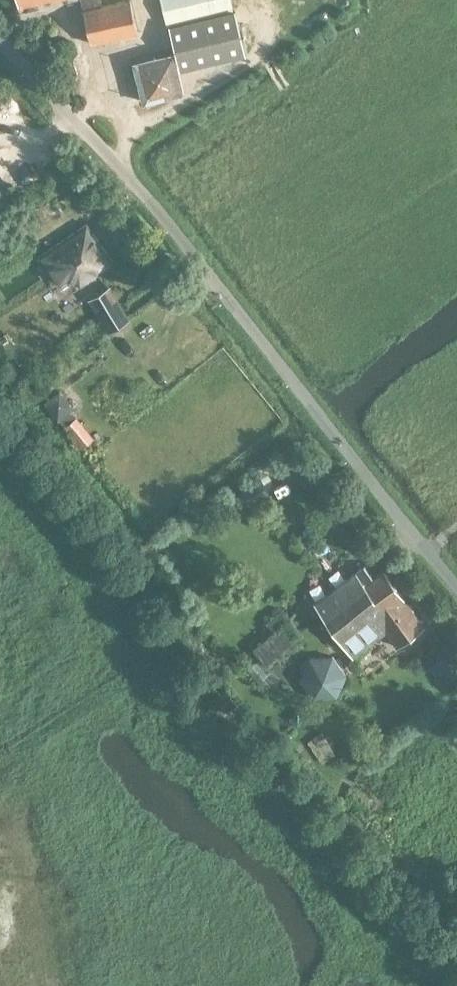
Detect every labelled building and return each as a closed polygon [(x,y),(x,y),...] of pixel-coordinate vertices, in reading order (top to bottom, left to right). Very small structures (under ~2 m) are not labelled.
[(21,4),(25,3),(26,9),(38,6),(36,0),(20,0),(21,4)] [(83,9),(90,42),(121,35),(121,36),(138,33),(129,0),(121,0),(121,1),(102,5),(101,0),(81,0),(83,9)] [(167,24),(166,24),(173,50),(174,50),(179,71),(236,57),(225,11),(234,9),(232,0),(160,0),(167,24)] [(87,224),(39,256),(56,282),(68,273),(77,286),(112,262),(87,224)] [(110,287),(91,298),(101,315),(101,316),(105,321),(106,324),(125,312),(123,308),(120,304),(110,287)] [(56,382),(61,389),(69,383),(64,376),(56,382)] [(71,404),(59,389),(43,402),(55,417),(71,404)] [(62,424),(62,425),(63,426),(68,432),(80,446),(91,437),(74,415),(62,424)] [(270,495),(261,479),(240,491),(249,507),(270,495)] [(364,564),(315,601),(339,636),(382,602),(377,595),(393,583),(384,570),(373,577),(364,564)] [(382,602),(339,636),(352,655),(385,630),(397,646),(423,625),(393,583),(377,595),(382,602)] [(273,629),(257,642),(269,656),(300,631),(288,617),(282,609),(267,621),(273,629)] [(339,676),(340,672),(338,664),(334,657),(330,653),(327,652),(319,650),(314,650),(310,651),(304,654),(301,656),(298,661),(296,664),(295,672),(296,680),(298,684),(301,687),(307,692),(313,694),(317,694),(325,693),(332,688),(336,684),(338,680),(339,676)]
